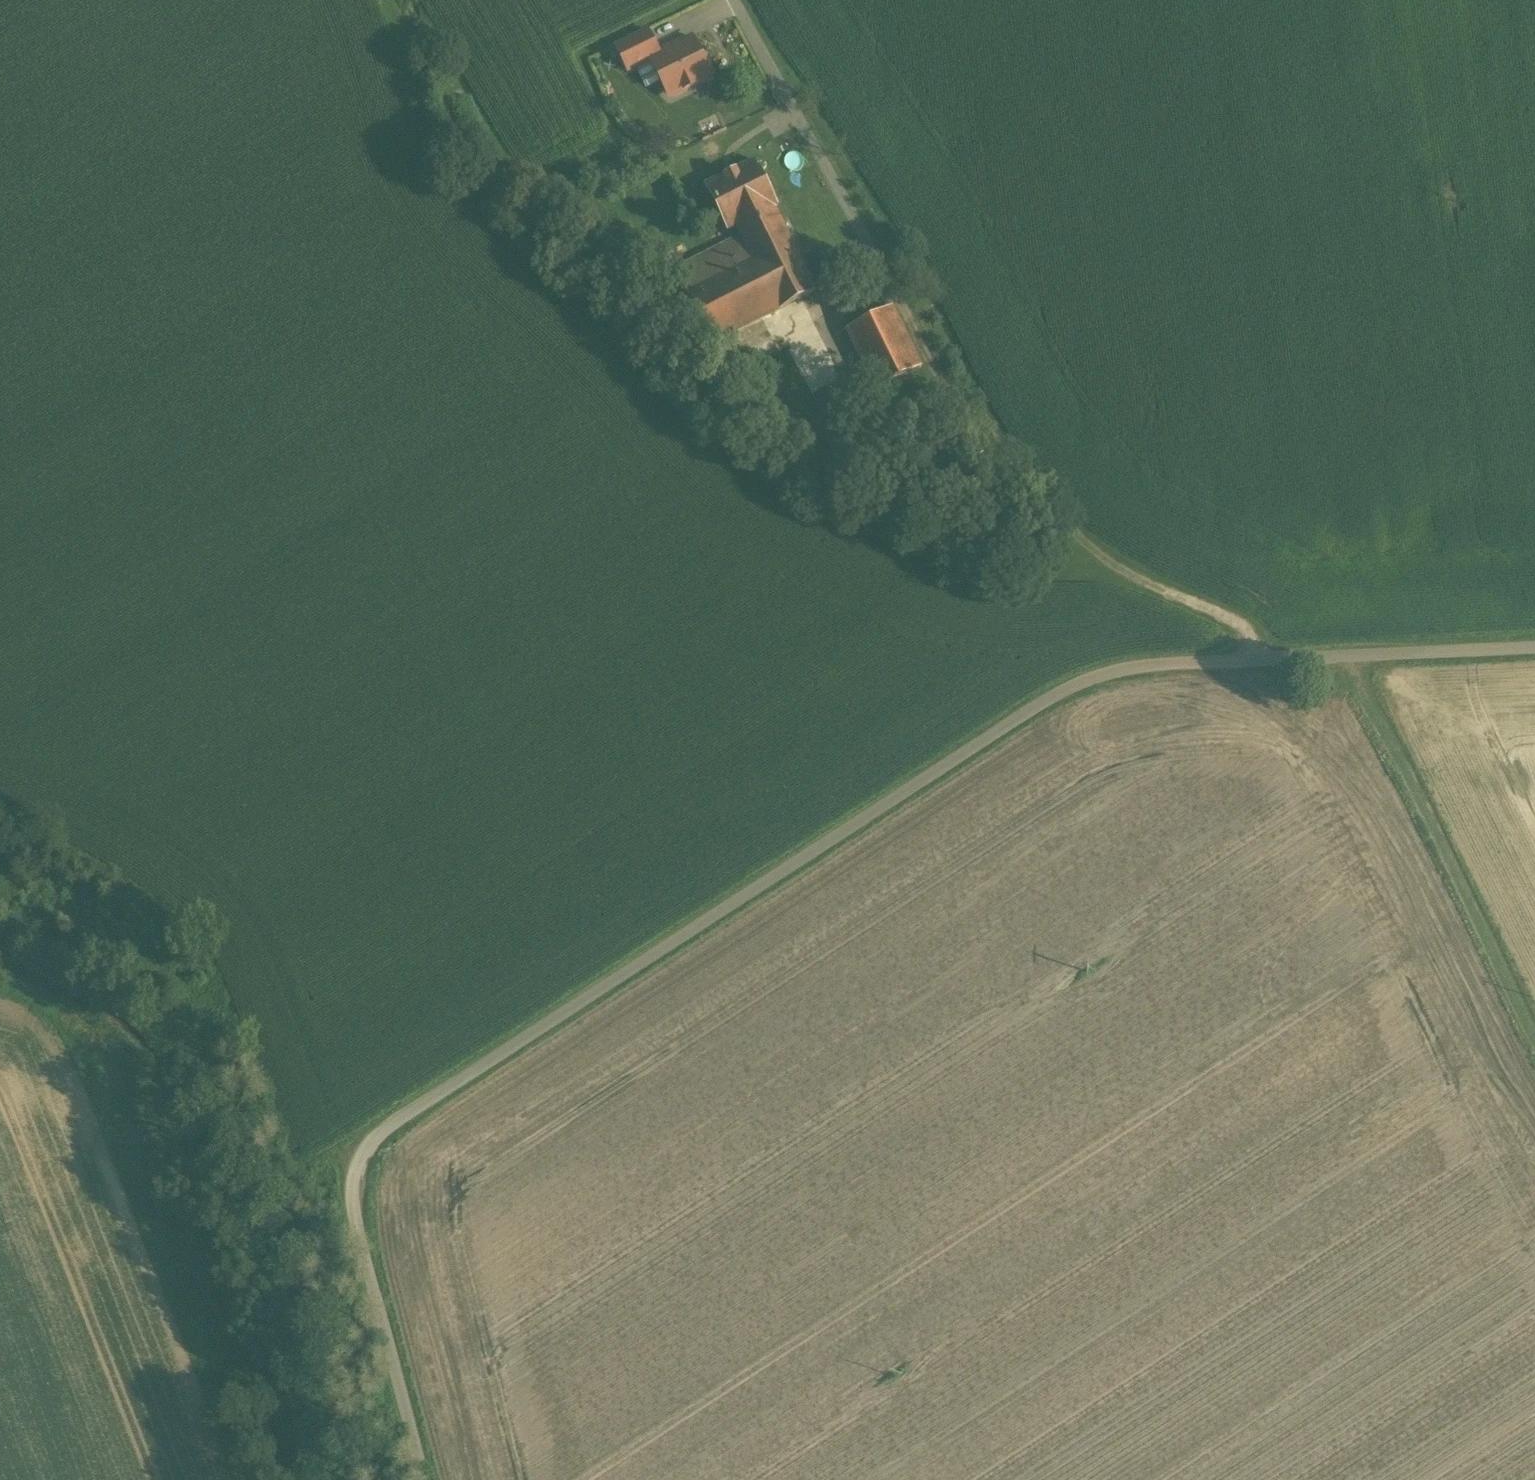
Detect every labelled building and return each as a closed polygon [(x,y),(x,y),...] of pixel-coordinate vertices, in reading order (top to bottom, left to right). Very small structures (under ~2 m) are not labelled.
[(651,59),(660,54),(648,30),(615,46),(628,72),(651,60),(651,59)] [(660,54),(651,59),(651,60),(668,93),(682,87),(683,91),(698,83),(696,80),(710,73),(709,72),(711,67),(709,62),(703,60),(692,38),(674,47),(672,46),(667,48),(666,51),(660,54)] [(742,236),(750,252),(787,233),(774,205),(775,205),(754,163),(707,186),(728,228),(736,224),(742,236)] [(750,252),(742,236),(674,271),(712,344),(817,291),(787,233),(750,252)] [(892,307),(847,330),(876,389),(921,367),(892,307)]
